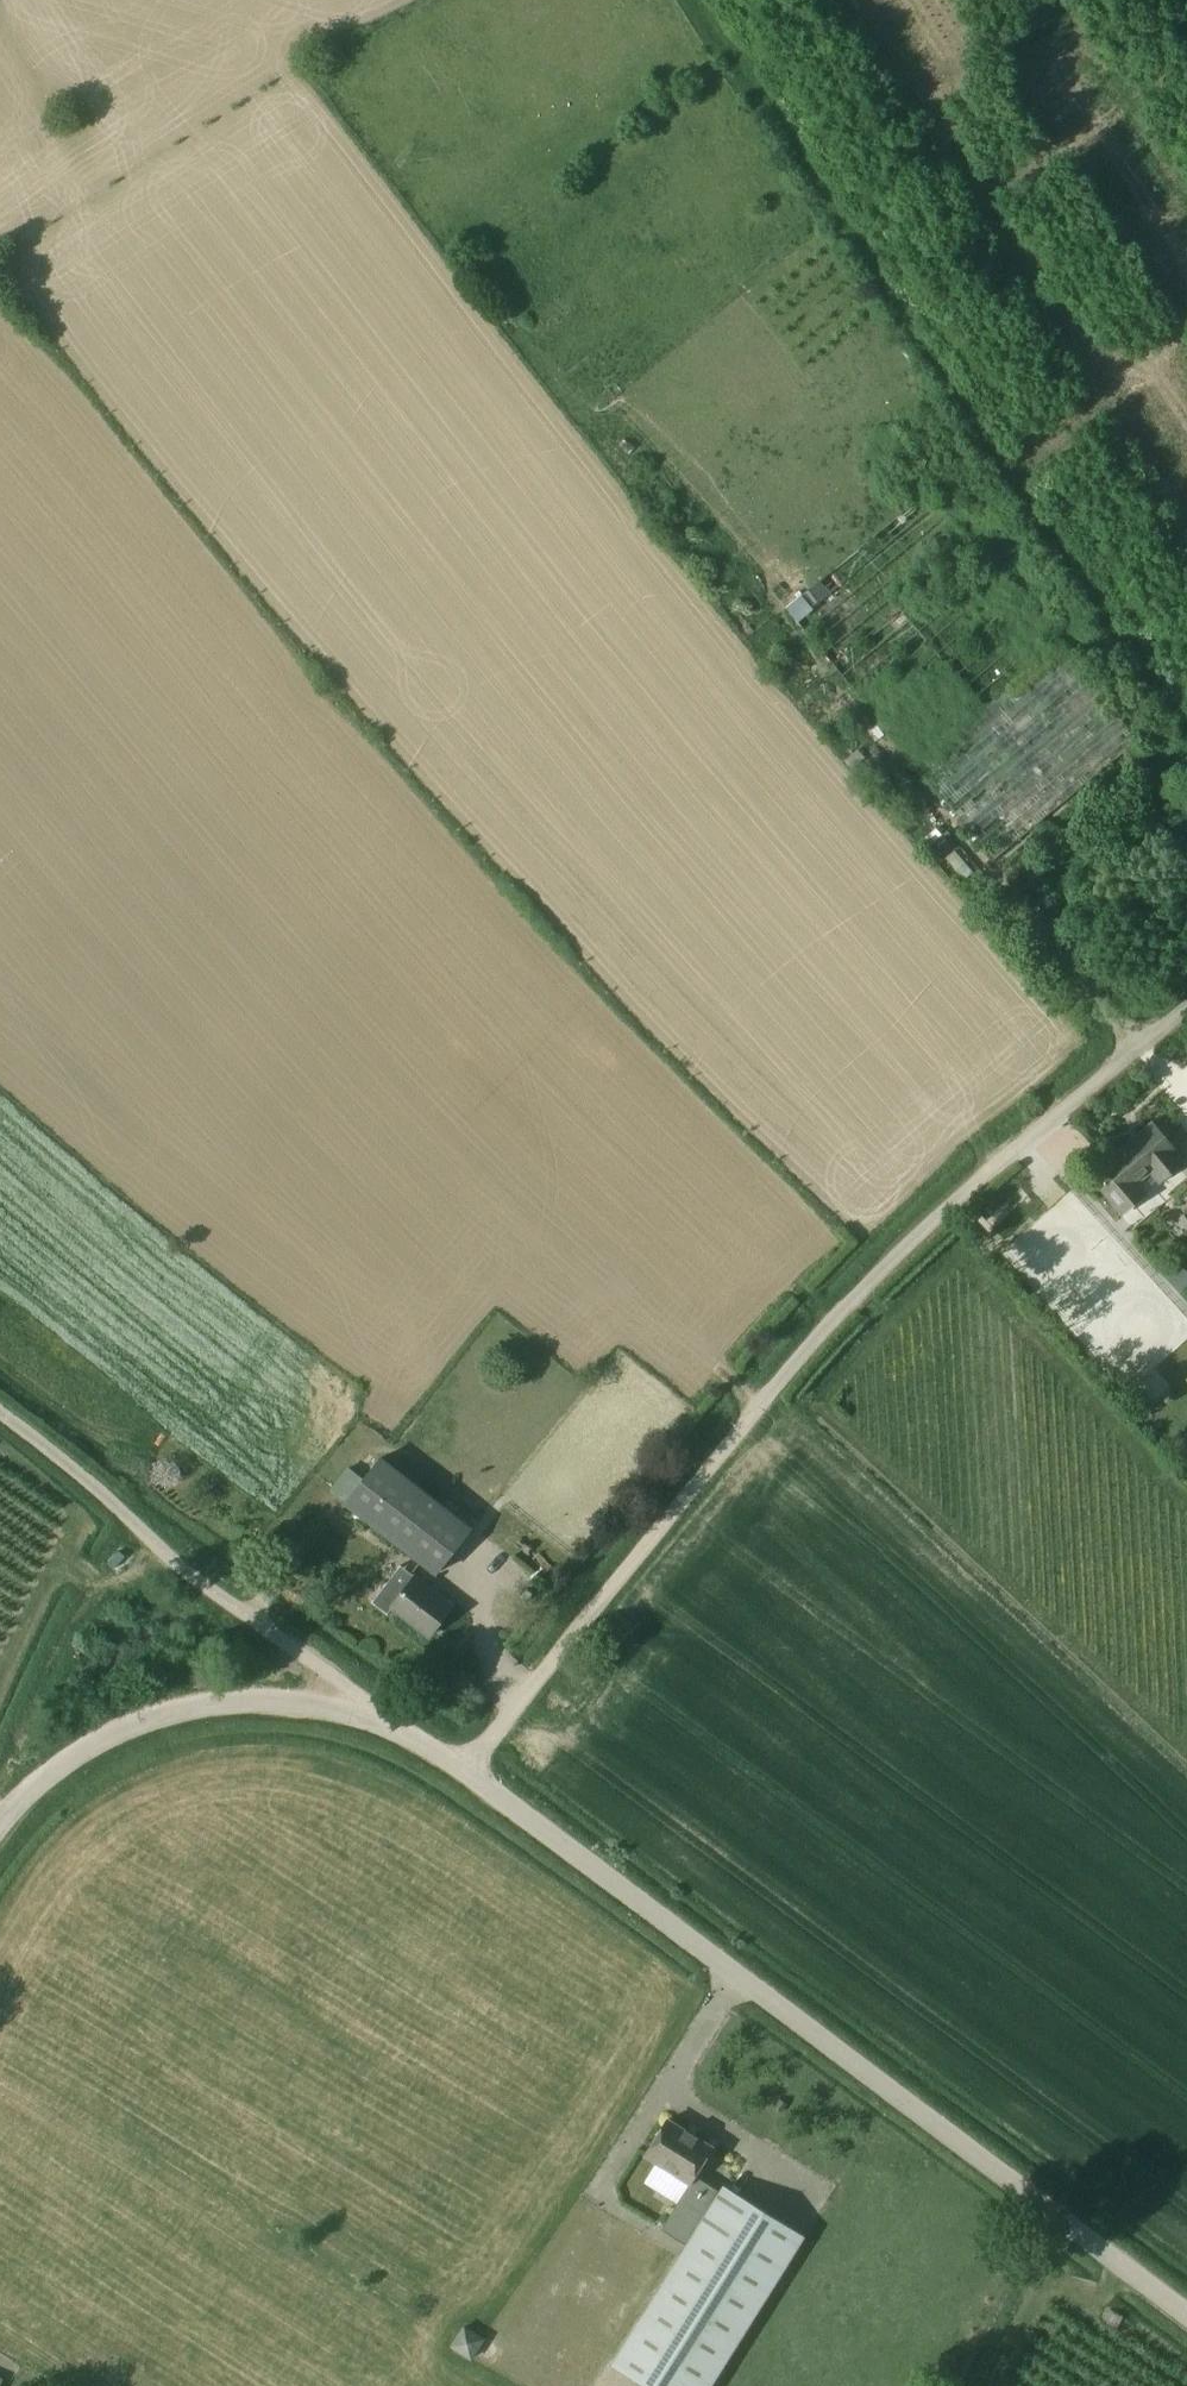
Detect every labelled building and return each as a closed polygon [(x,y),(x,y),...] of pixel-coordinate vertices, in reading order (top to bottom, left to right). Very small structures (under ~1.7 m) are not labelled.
[(1139,742),(1059,646),(915,767),(995,860),(1036,827),(1139,742)] [(1116,1179),(1104,1189),(1124,1212),(1132,1205),(1134,1206),(1138,1202),(1137,1201),(1145,1194),(1136,1183),(1149,1172),(1158,1184),(1182,1163),(1173,1152),(1174,1150),(1152,1125),(1114,1157),(1117,1160),(1108,1168),(1117,1179),(1116,1179)] [(382,1456),(345,1504),(437,1575),(474,1528),(382,1456)] [(454,1606),(417,1577),(401,1565),(394,1576),(374,1601),(389,1614),(394,1607),(430,1636),(454,1606)] [(662,2230),(687,2246),(720,2192),(695,2176),(712,2148),(668,2120),(646,2156),(690,2184),(662,2230)] [(613,2365),(647,2385),(712,2385),(805,2237),(724,2187),(720,2192),(687,2246),(613,2365)] [(463,2325),(451,2344),(471,2356),(483,2337),(463,2325)]
